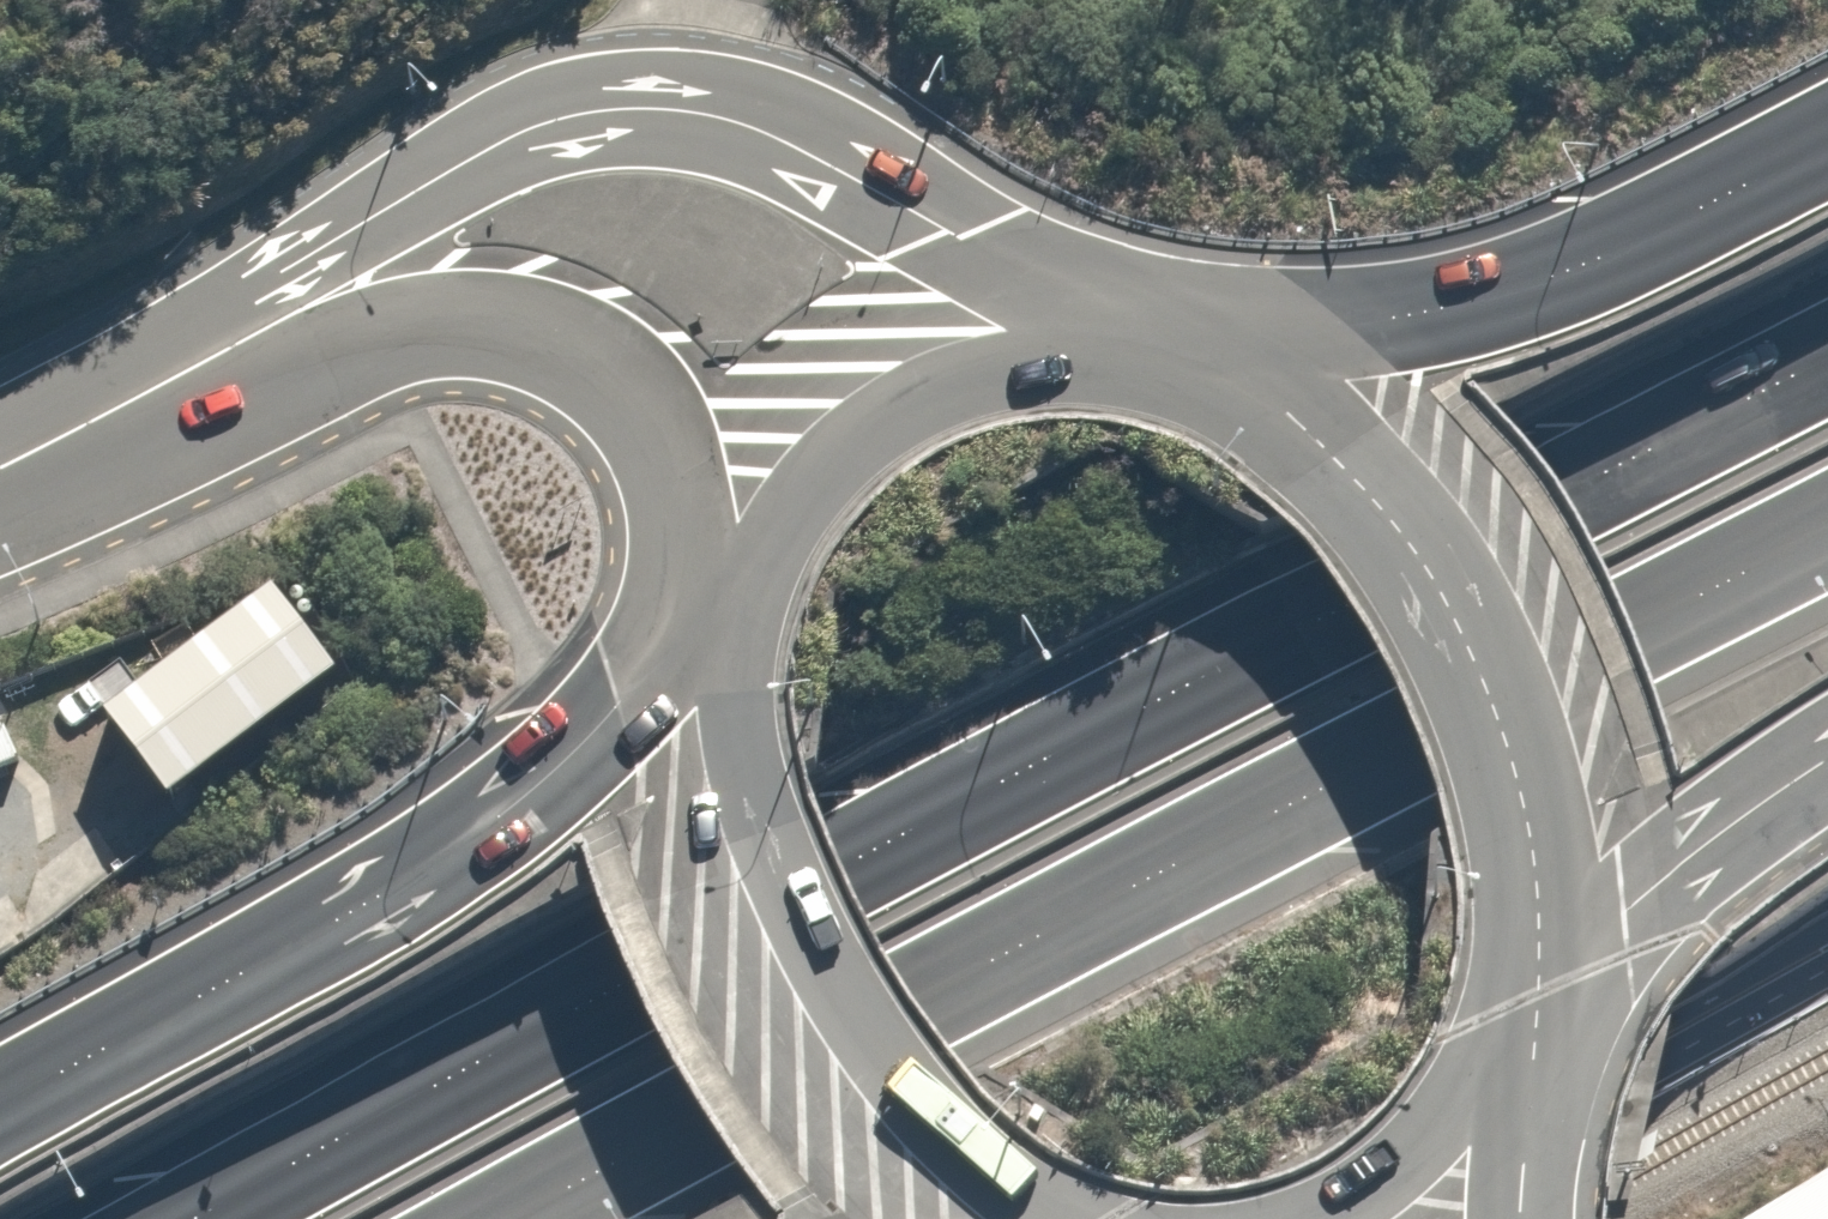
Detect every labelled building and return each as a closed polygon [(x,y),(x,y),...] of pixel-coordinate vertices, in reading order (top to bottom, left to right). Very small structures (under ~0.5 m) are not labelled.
[(281,592),(114,716),(178,801),(345,677),(281,592)] [(1761,1218),(1827,1218),(1827,1179),(1761,1218)]
